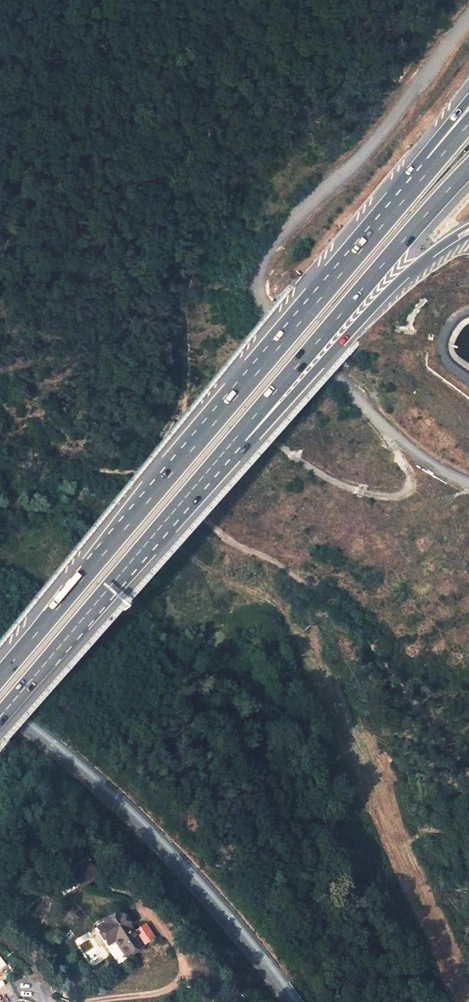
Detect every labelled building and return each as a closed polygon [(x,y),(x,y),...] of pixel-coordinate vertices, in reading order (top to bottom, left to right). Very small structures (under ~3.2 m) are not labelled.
[(88,863),(56,884),(65,898),(97,878),(88,863)] [(120,913),(97,928),(107,941),(114,936),(126,956),(143,945),(120,913)]
